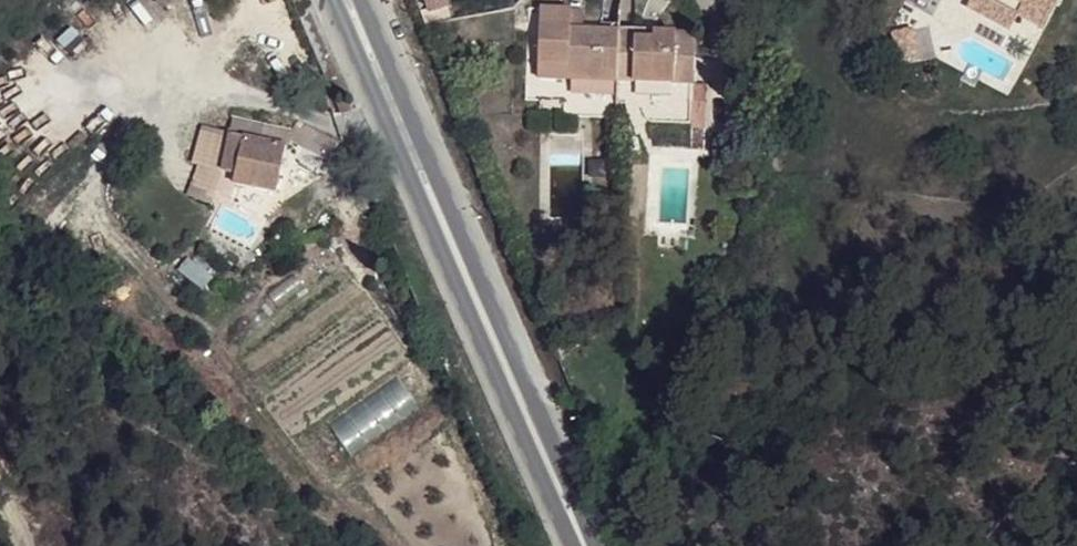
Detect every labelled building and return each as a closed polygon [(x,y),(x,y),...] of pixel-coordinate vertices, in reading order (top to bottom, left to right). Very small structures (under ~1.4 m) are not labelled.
[(991,0),(970,0),(967,6),(1008,28),(1016,14),(1022,4),(1015,0),(998,0),(997,3),(991,0)] [(1044,29),(1060,0),(1015,0),(1022,4),(1016,14),(1044,29)] [(537,78),(693,85),(694,35),(584,30),(570,30),(571,10),(540,9),(537,78)] [(571,10),(570,30),(584,30),(584,11),(571,10)] [(919,62),(912,31),(893,35),(900,66),(919,62)] [(705,102),(705,85),(693,85),(693,102),(705,102)] [(704,127),(705,102),(693,102),(692,127),(704,127)] [(277,192),(286,146),(289,140),(308,150),(317,132),(298,123),(293,134),(233,122),(230,134),(223,170),(222,171),(236,174),(234,183),(277,192)] [(203,128),(195,163),(223,170),(230,134),(203,128)] [(308,150),(329,162),(338,143),(317,132),(308,150)] [(210,204),(222,171),(200,166),(189,196),(210,204)]
